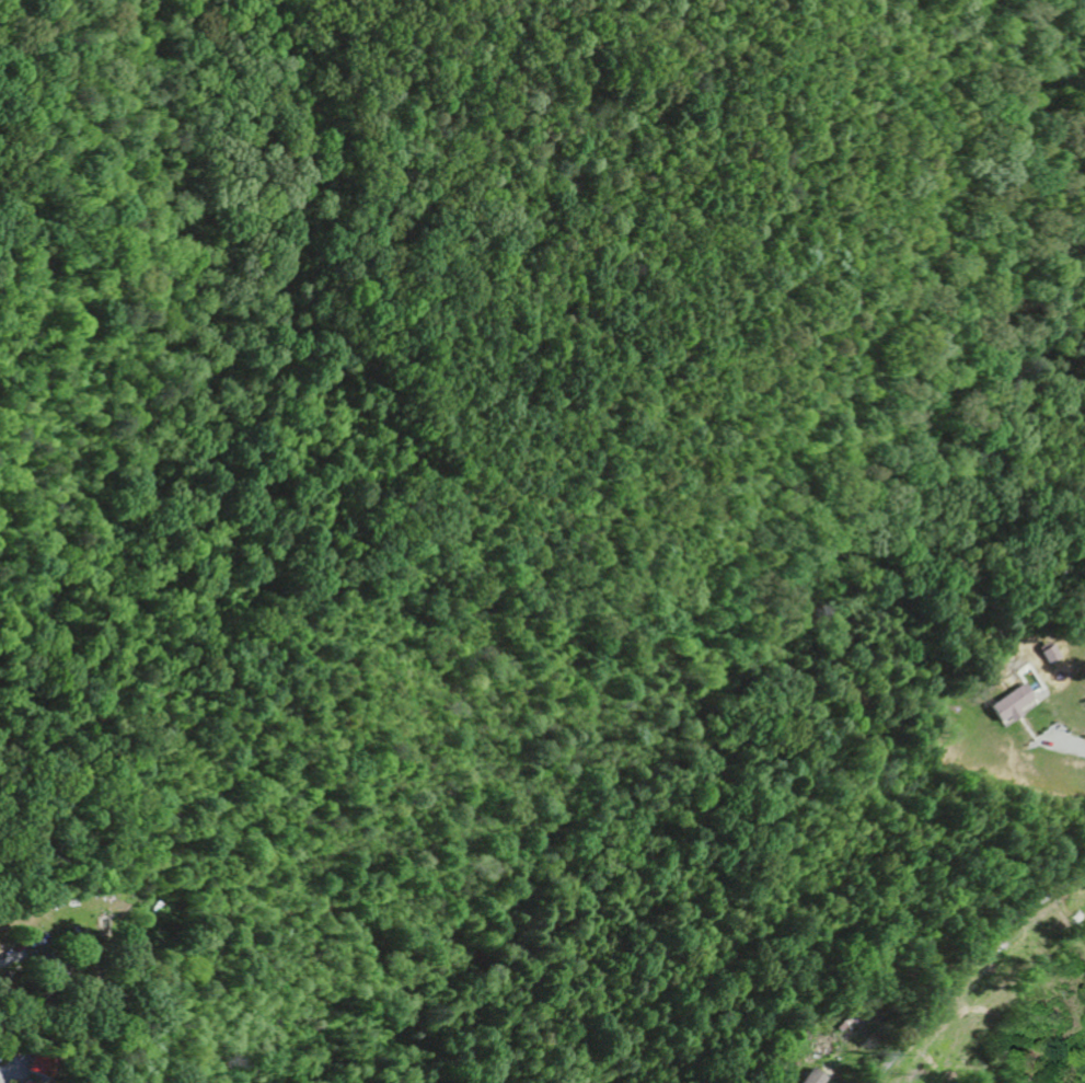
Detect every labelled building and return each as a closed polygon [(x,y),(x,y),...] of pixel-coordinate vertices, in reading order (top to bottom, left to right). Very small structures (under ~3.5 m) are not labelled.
[(1055,657),(1045,644),(1033,653),(1042,666),(1055,657)] [(998,723),(1006,717),(1010,723),(1019,716),(1015,711),(1030,700),(1017,683),(986,707),(998,723)] [(32,1073),(55,1080),(61,1060),(38,1053),(32,1073)] [(823,1078),(804,1069),(797,1082),(821,1082),(823,1078)]
